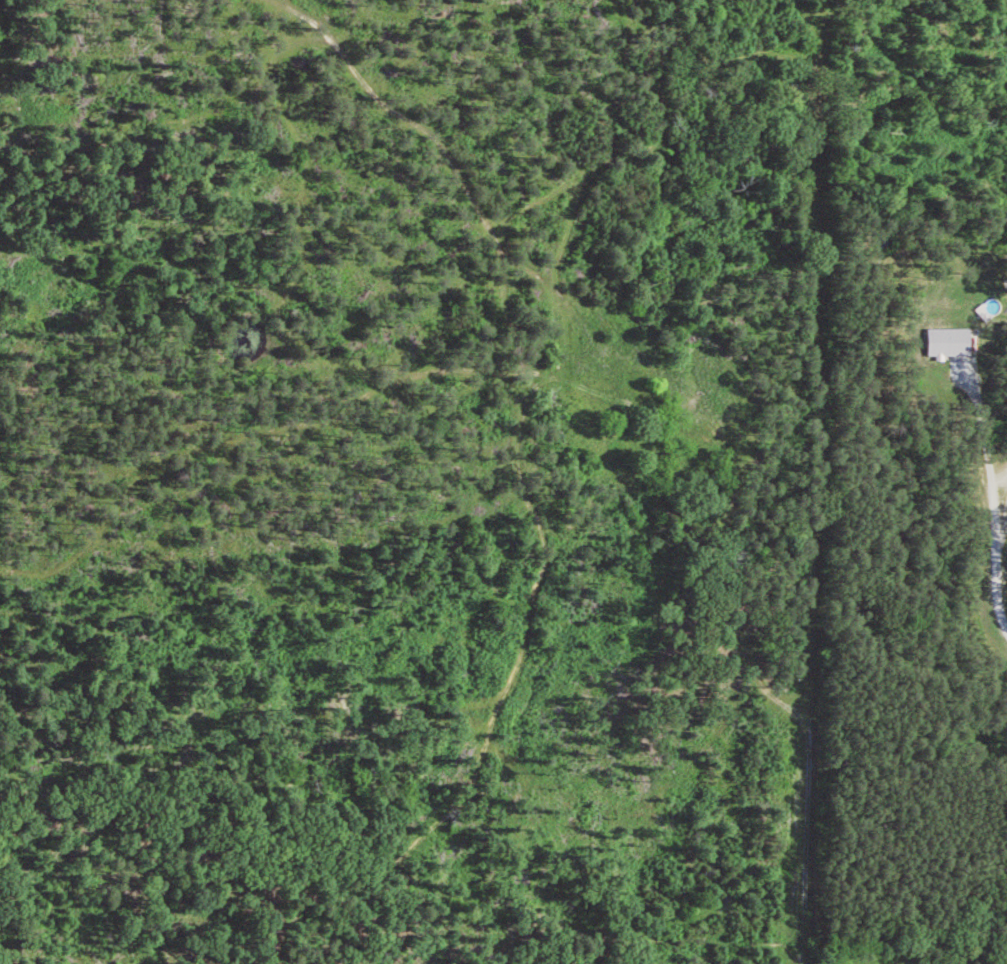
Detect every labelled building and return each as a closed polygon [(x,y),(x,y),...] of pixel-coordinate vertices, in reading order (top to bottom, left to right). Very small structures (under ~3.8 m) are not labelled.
[(932,329),(933,359),(949,358),(949,356),(974,355),(974,343),(978,343),(978,327),(932,329)]
